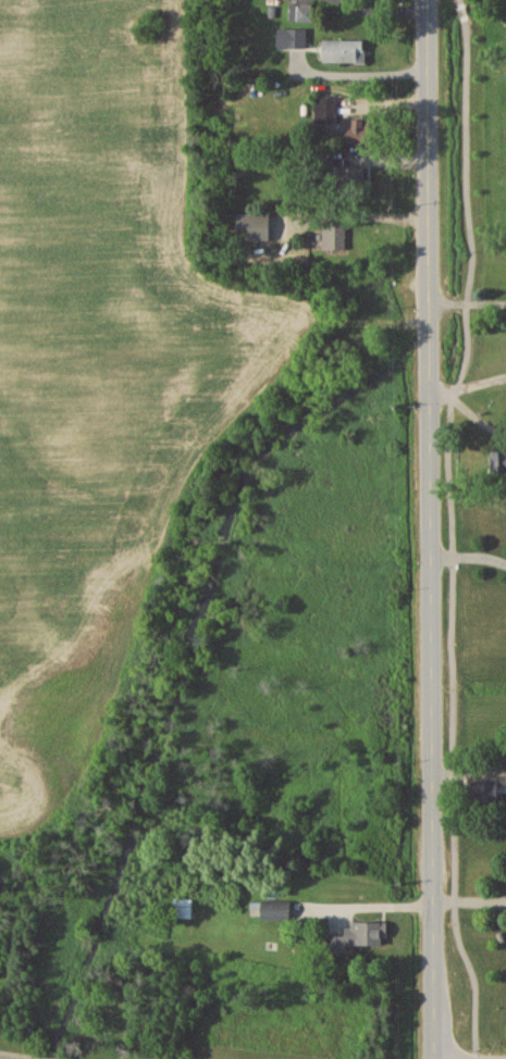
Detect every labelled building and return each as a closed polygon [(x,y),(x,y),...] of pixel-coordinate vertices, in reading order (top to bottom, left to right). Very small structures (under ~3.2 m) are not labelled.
[(314,4),(289,4),(289,21),(314,21),(314,4)] [(307,48),(307,28),(286,28),(286,48),(307,48)] [(323,40),(323,63),(365,63),(365,40),(323,40)] [(375,119),(346,119),(346,143),(375,143),(375,119)] [(366,166),(343,166),(343,193),(366,193),(366,166)] [(238,239),(270,239),(270,214),(238,214),(238,239)] [(345,222),(325,222),(325,249),(345,249),(345,222)] [(505,470),(505,450),(493,450),(493,470),(505,470)] [(468,779),(469,804),(500,803),(500,784),(505,783),(505,779),(468,779)] [(172,917),(191,917),(191,898),(172,898),(172,917)] [(291,903),(262,903),(262,919),(291,919),(291,903)] [(348,944),(384,944),(384,921),(348,921),(348,934),(327,934),(328,953),(348,953),(348,944)]
